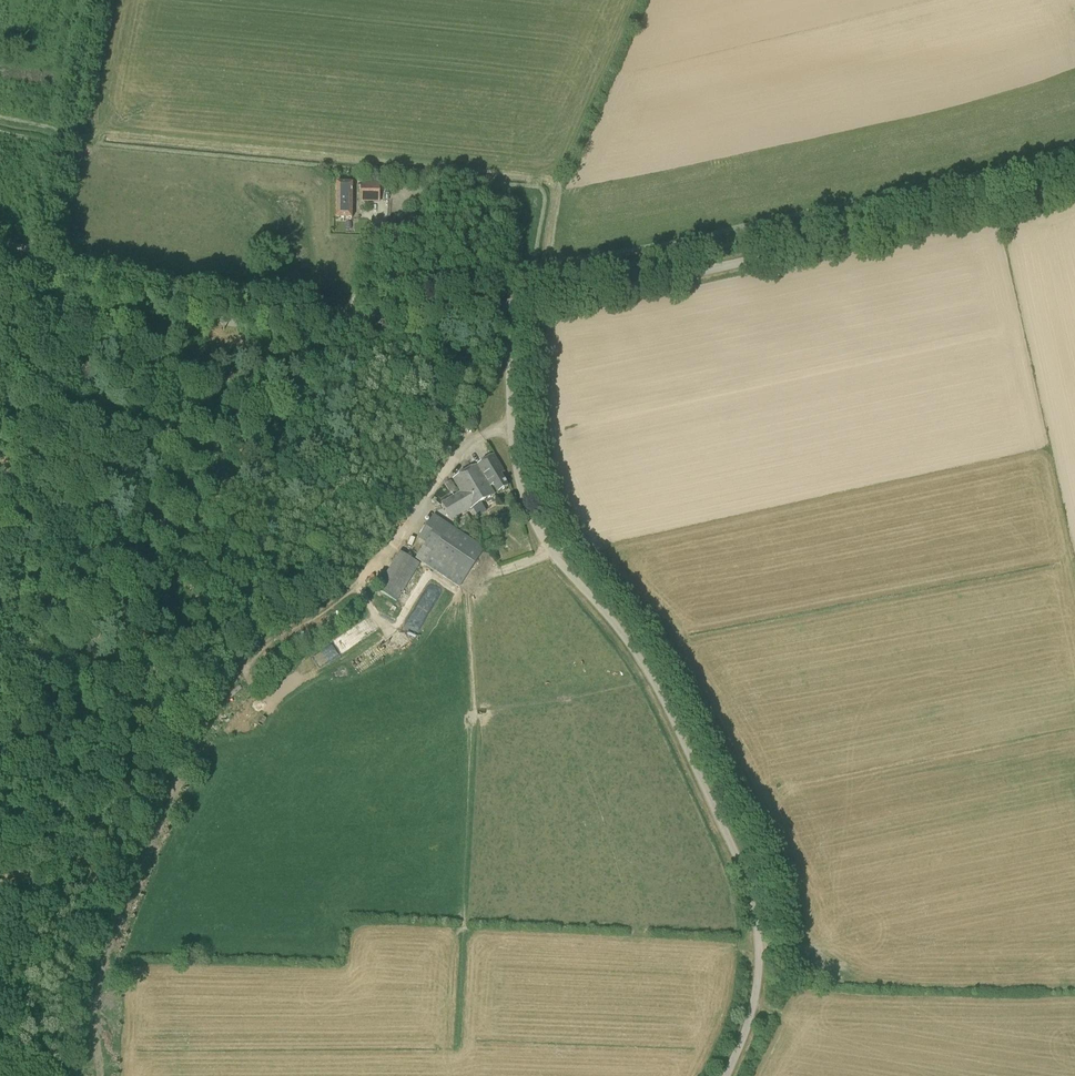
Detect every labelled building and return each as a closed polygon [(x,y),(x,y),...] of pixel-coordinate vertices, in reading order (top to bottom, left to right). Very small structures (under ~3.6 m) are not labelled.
[(352,218),(352,183),(337,183),(336,218),(352,218)] [(380,202),(381,183),(361,183),(360,201),(380,202)] [(493,485),(498,493),(508,487),(501,475),(505,473),(494,455),(453,479),(461,492),(442,504),(451,520),(494,495),(489,487),(493,485)] [(445,484),(450,493),(456,489),(451,480),(445,484)] [(426,542),(415,559),(459,588),(485,549),(434,515),(419,537),(426,542)] [(467,515),(455,522),(459,529),(472,522),(467,515)]
